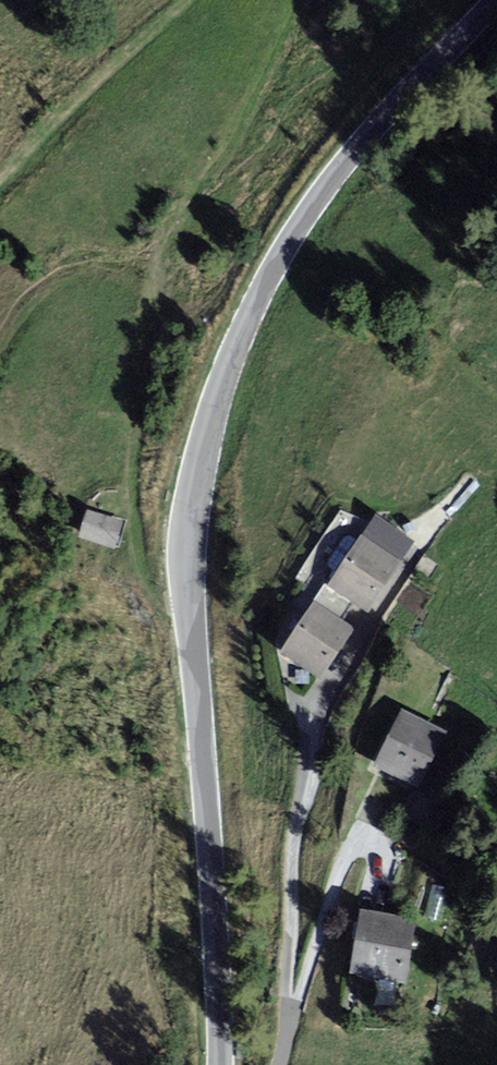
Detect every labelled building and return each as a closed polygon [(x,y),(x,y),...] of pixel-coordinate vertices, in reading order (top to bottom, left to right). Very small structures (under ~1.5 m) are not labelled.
[(123,519),(86,509),(78,542),(116,552),(123,519)] [(399,570),(358,541),(278,661),(323,683),(353,636),(334,624),(347,605),(367,619),(399,570)] [(370,772),(415,795),(449,734),(402,713),(370,772)] [(415,925),(362,915),(345,977),(403,986),(415,925)]
